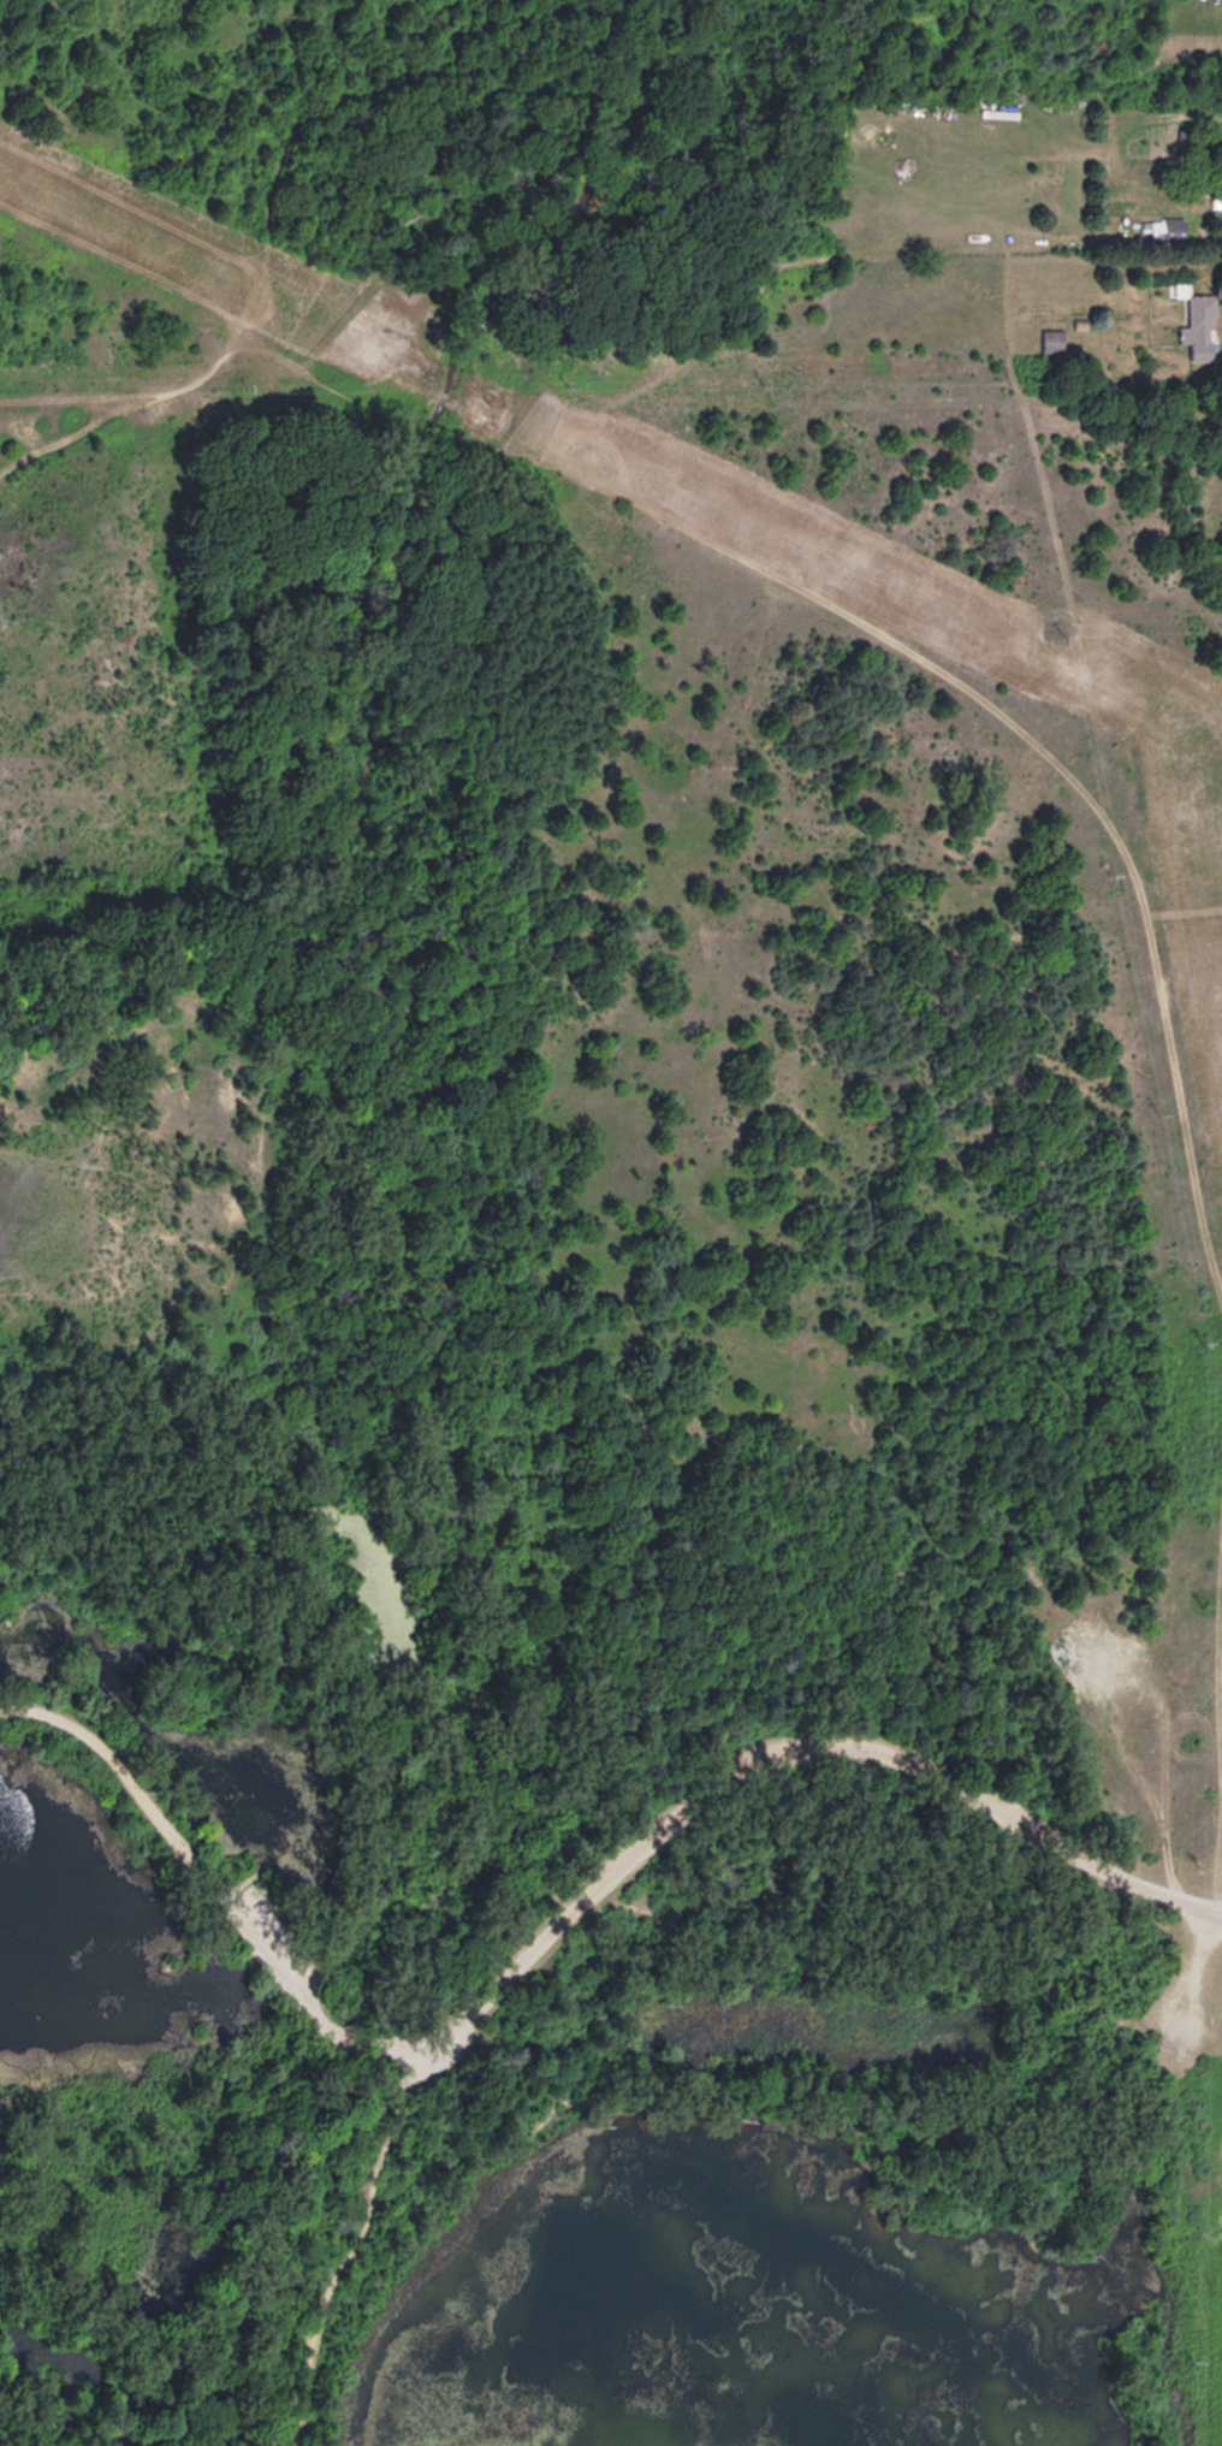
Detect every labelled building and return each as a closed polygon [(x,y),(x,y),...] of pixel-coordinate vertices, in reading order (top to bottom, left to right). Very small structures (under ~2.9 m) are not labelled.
[(1189,329),(1180,329),(1180,345),(1191,345),(1191,364),(1214,364),(1213,297),(1189,297),(1189,329)] [(1063,354),(1063,332),(1042,332),(1042,354),(1063,354)]
